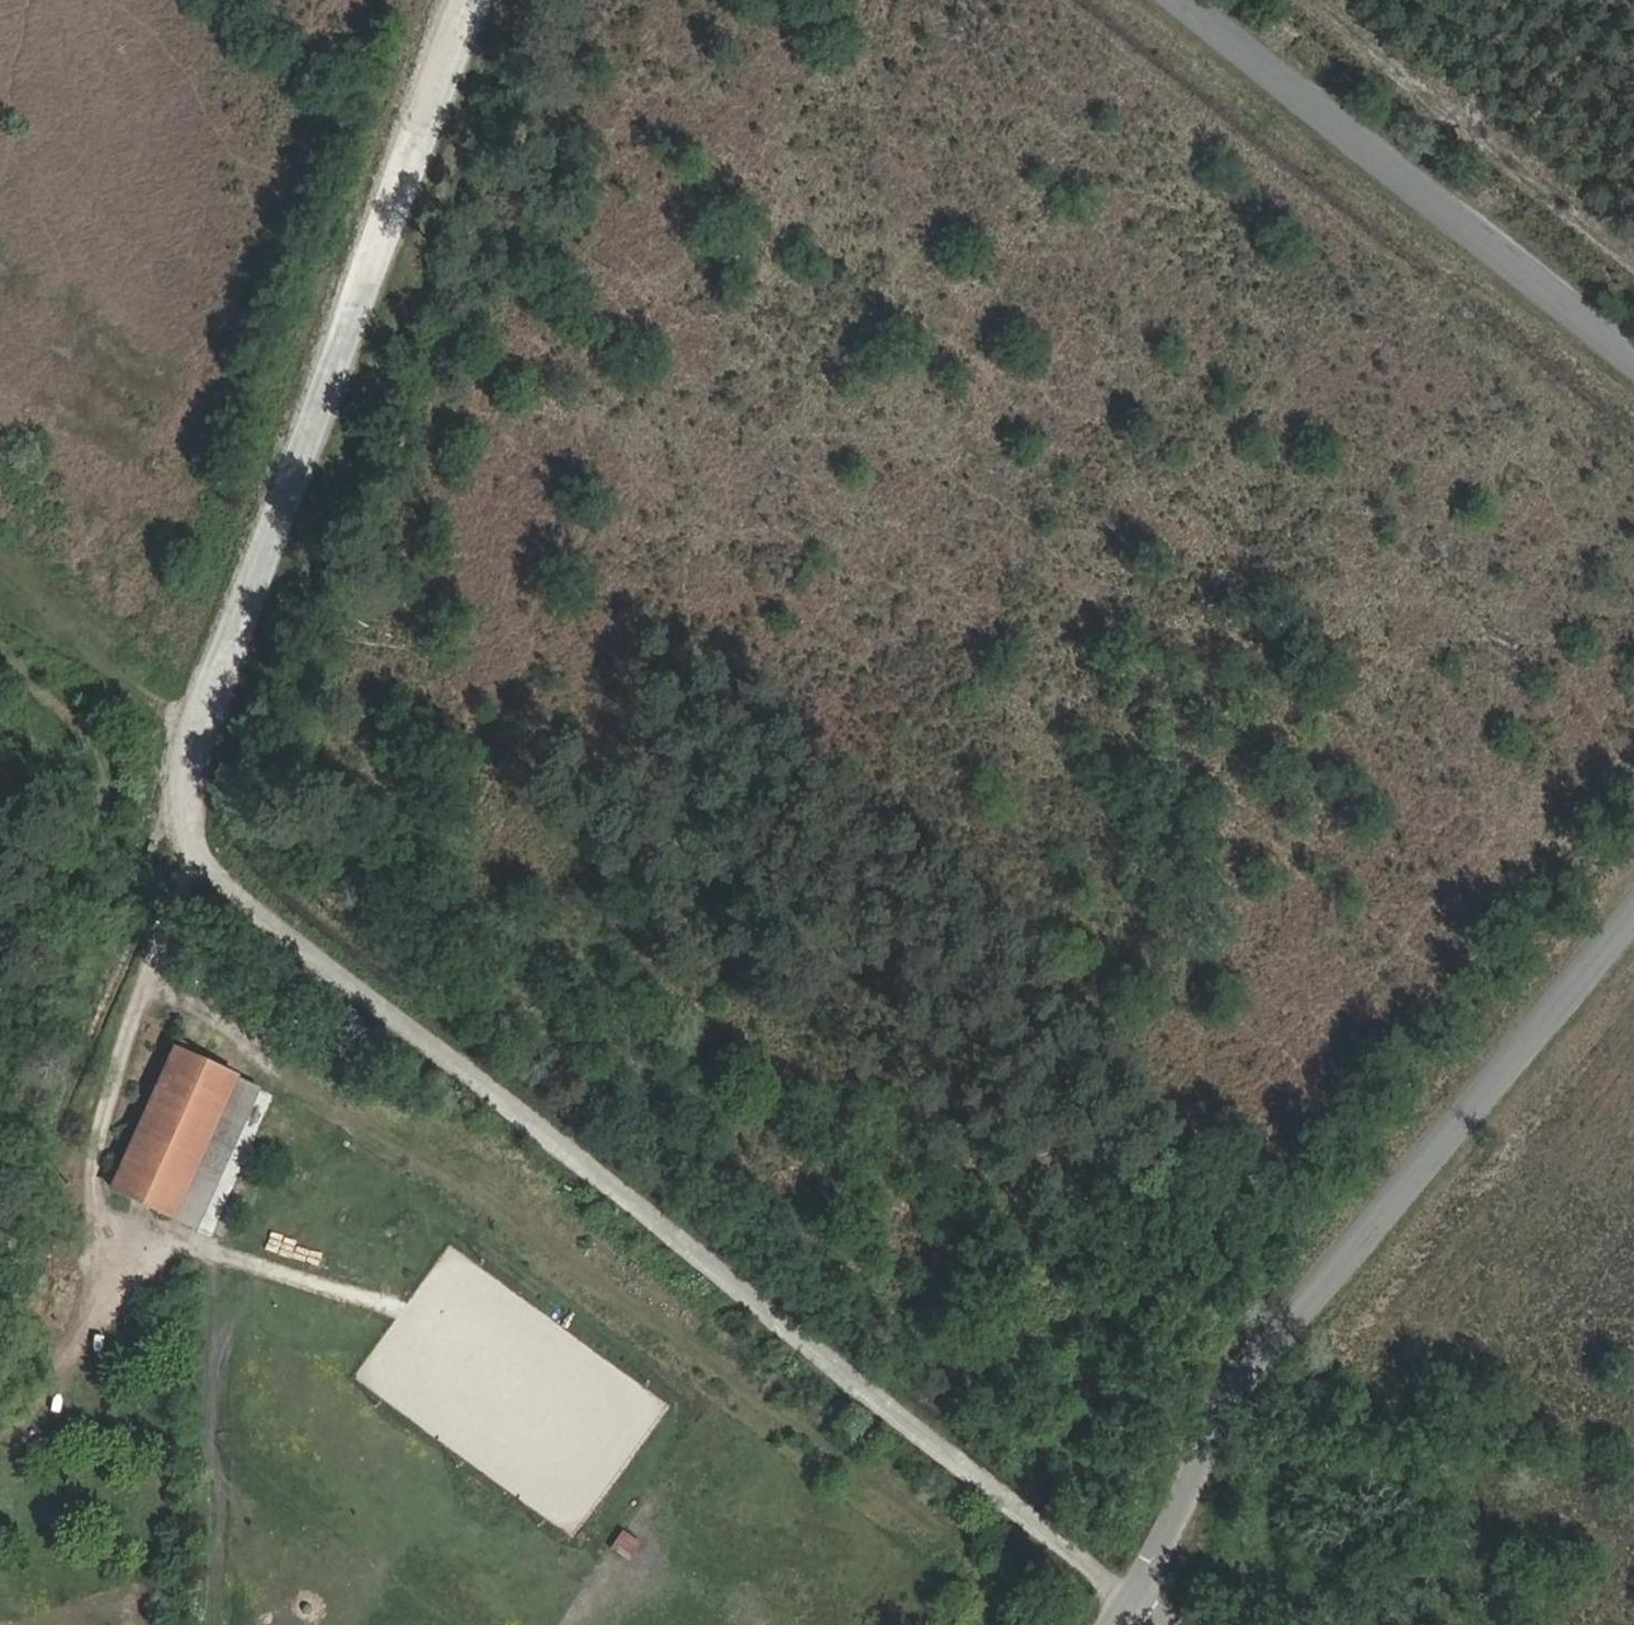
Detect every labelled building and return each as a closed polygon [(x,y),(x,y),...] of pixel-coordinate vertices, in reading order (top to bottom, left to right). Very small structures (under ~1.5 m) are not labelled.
[(252,1069),(204,1045),(135,1183),(186,1207),(252,1069)]
